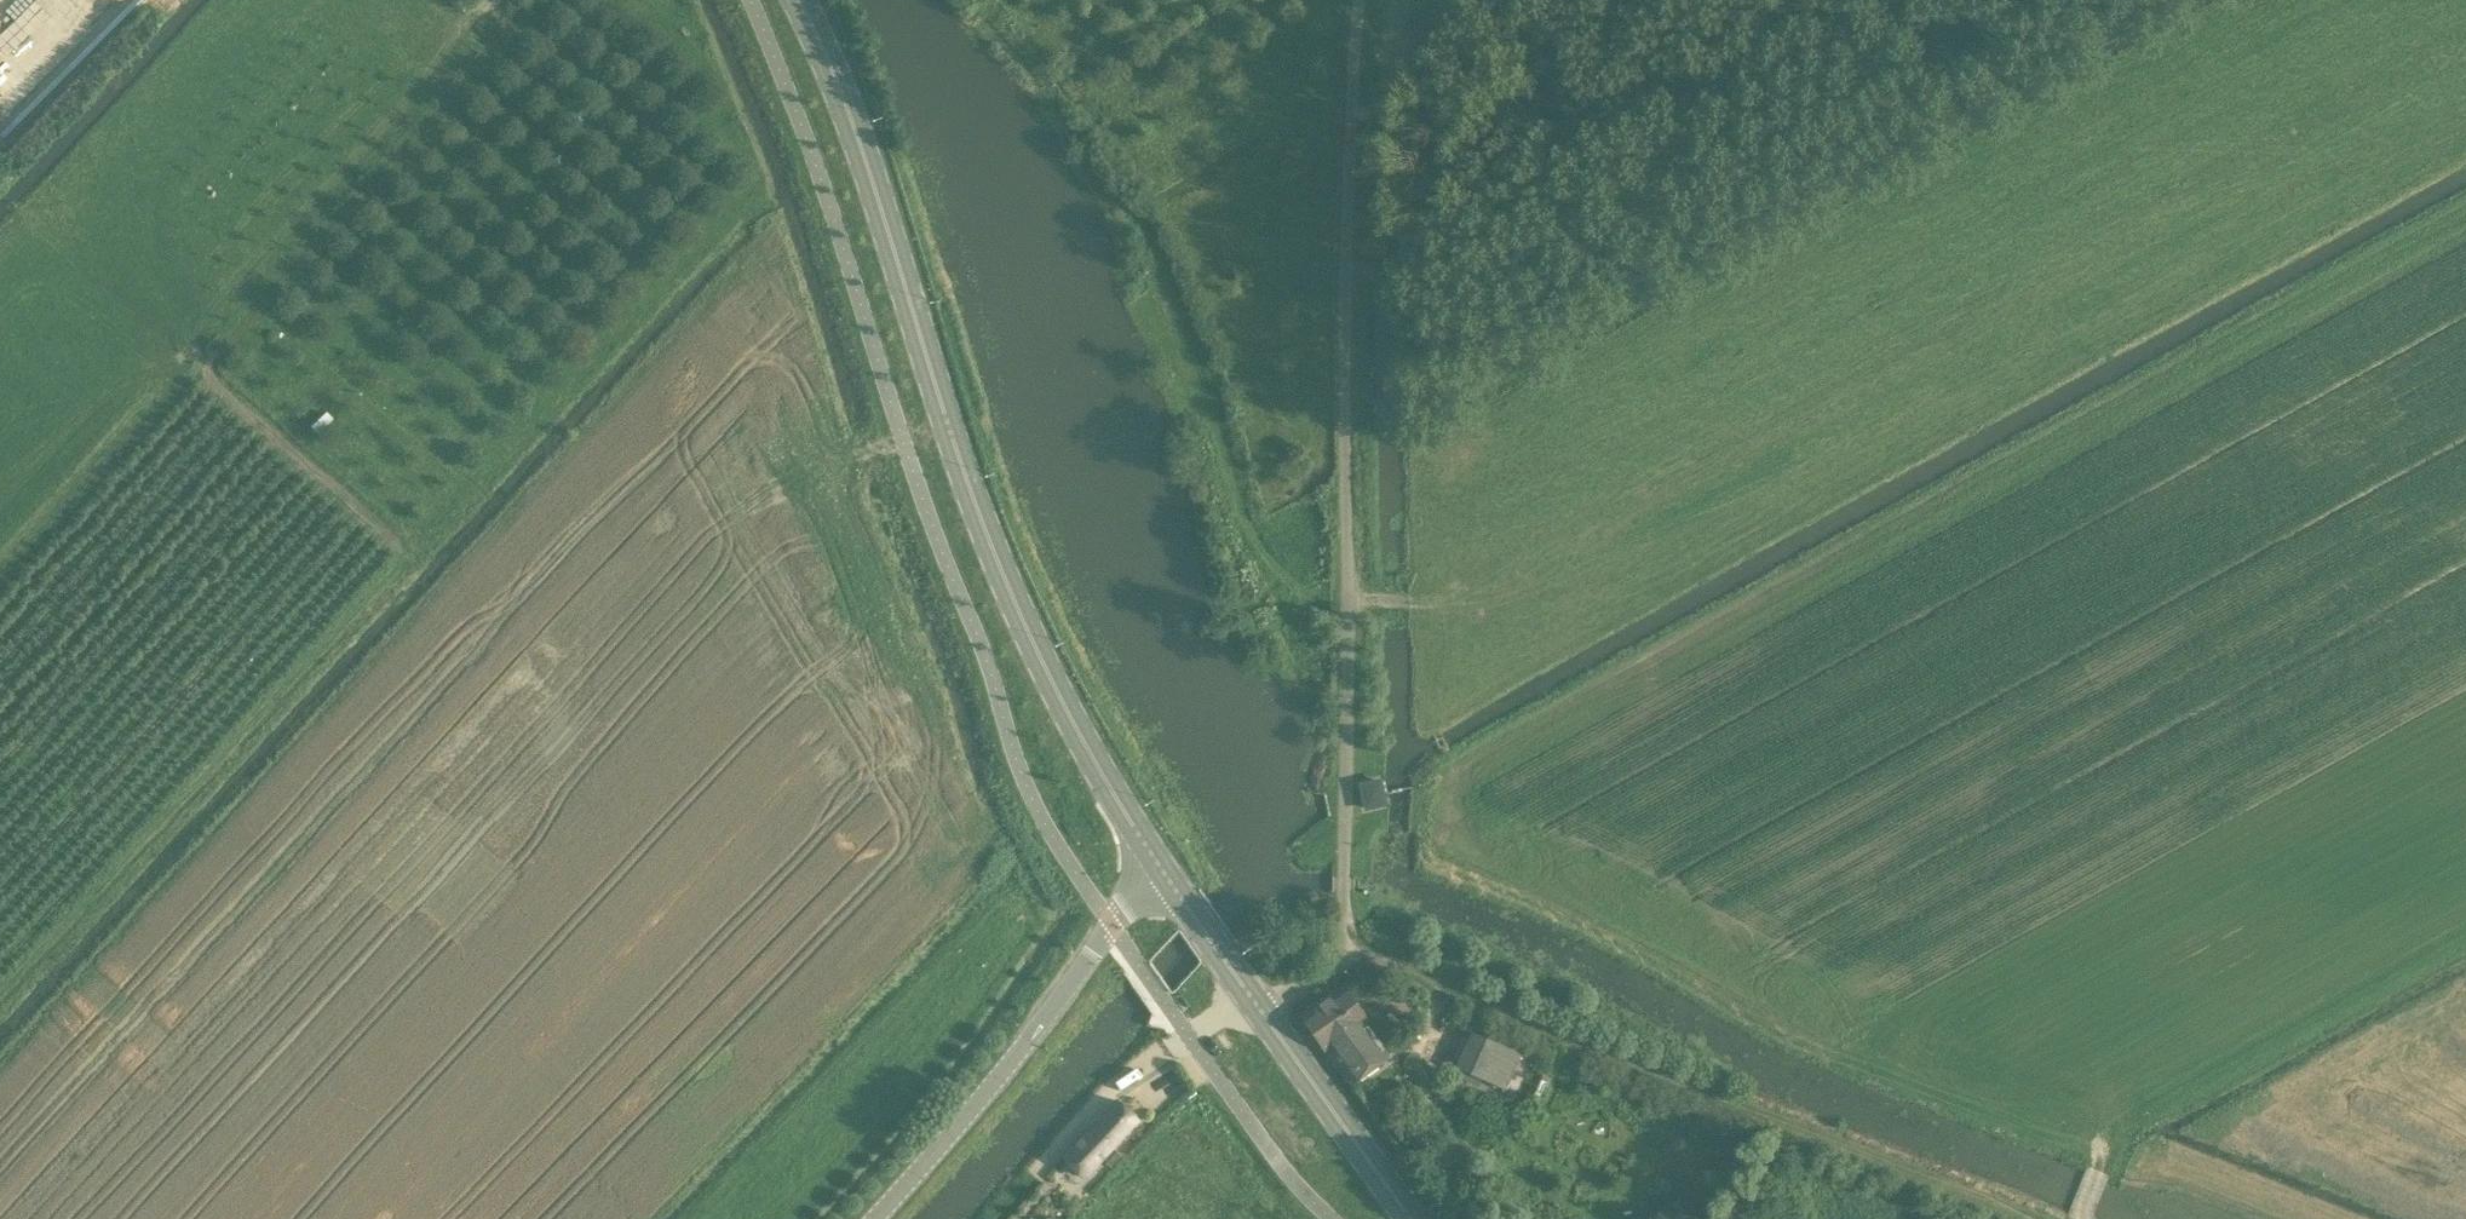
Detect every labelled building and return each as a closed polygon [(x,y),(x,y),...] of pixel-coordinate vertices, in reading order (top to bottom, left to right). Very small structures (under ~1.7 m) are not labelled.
[(7,30),(31,30),(31,19),(21,19),(21,0),(7,0),(7,30)] [(1357,783),(1364,813),(1387,806),(1381,778),(1357,783)] [(1345,985),(1300,1016),(1324,1050),(1325,1050),(1344,1079),(1387,1048),(1367,1018),(1368,1018),(1345,985)] [(1470,1031),(1454,1069),(1506,1092),(1521,1054),(1470,1031)] [(1135,1120),(1116,1101),(1064,1158),(1082,1176),(1100,1157),(1110,1146),(1135,1120)] [(1110,1146),(1100,1157),(1110,1166),(1120,1155),(1110,1146)]
